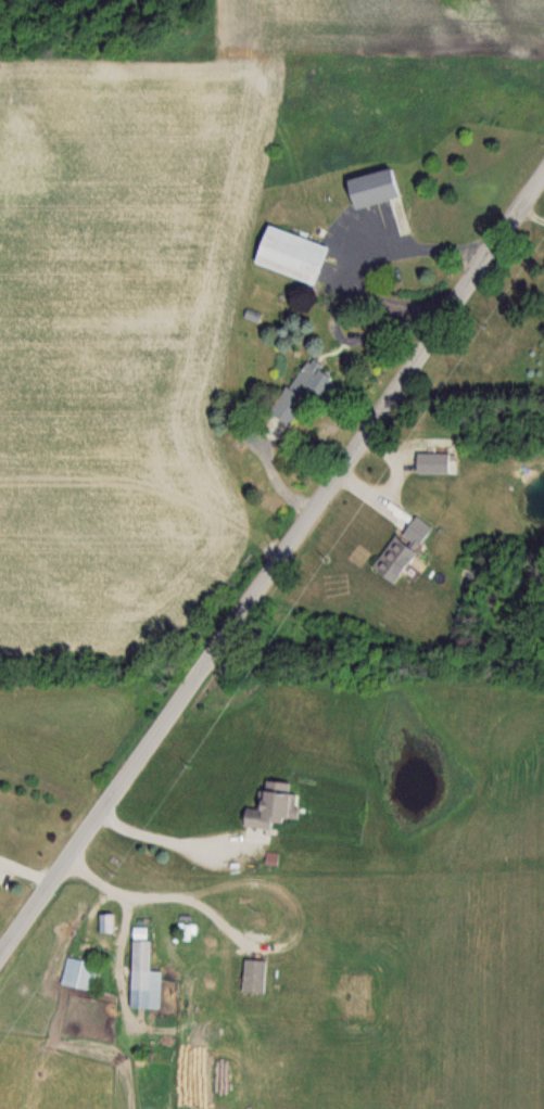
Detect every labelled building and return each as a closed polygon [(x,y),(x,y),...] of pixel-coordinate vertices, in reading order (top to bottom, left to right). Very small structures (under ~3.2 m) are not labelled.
[(339,179),(345,208),(399,196),(392,166),(339,179)] [(315,285),(328,246),(260,224),(247,263),(315,285)] [(309,400),(333,378),(313,357),(290,378),(309,400)] [(286,427),(304,402),(283,386),(264,411),(286,427)] [(414,453),(414,473),(449,473),(449,453),(414,453)] [(369,570),(390,585),(431,527),(409,512),(369,570)] [(295,795),(254,791),(252,809),(238,807),(236,826),(272,829),(273,819),(292,821),(295,795)] [(97,932),(114,932),(114,914),(97,914),(97,932)] [(158,1008),(159,971),(147,970),(147,939),(129,939),(128,1008),(158,1008)] [(102,964),(67,957),(61,984),(96,992),(102,964)] [(238,992),(261,993),(263,961),(239,959),(238,992)]
